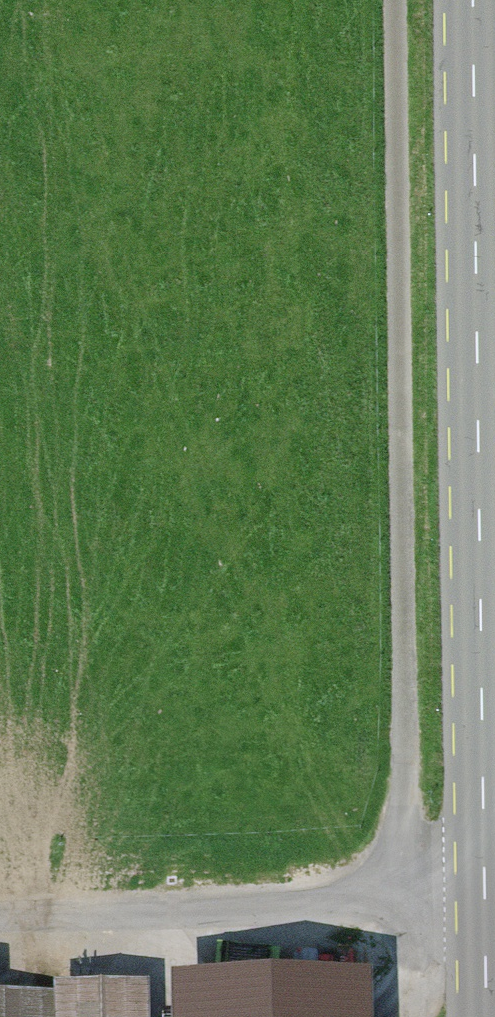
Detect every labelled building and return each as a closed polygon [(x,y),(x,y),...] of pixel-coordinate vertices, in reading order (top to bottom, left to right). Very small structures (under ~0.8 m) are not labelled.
[(132,1005),(0,1008),(0,1016),(132,1016),(132,1005)]
